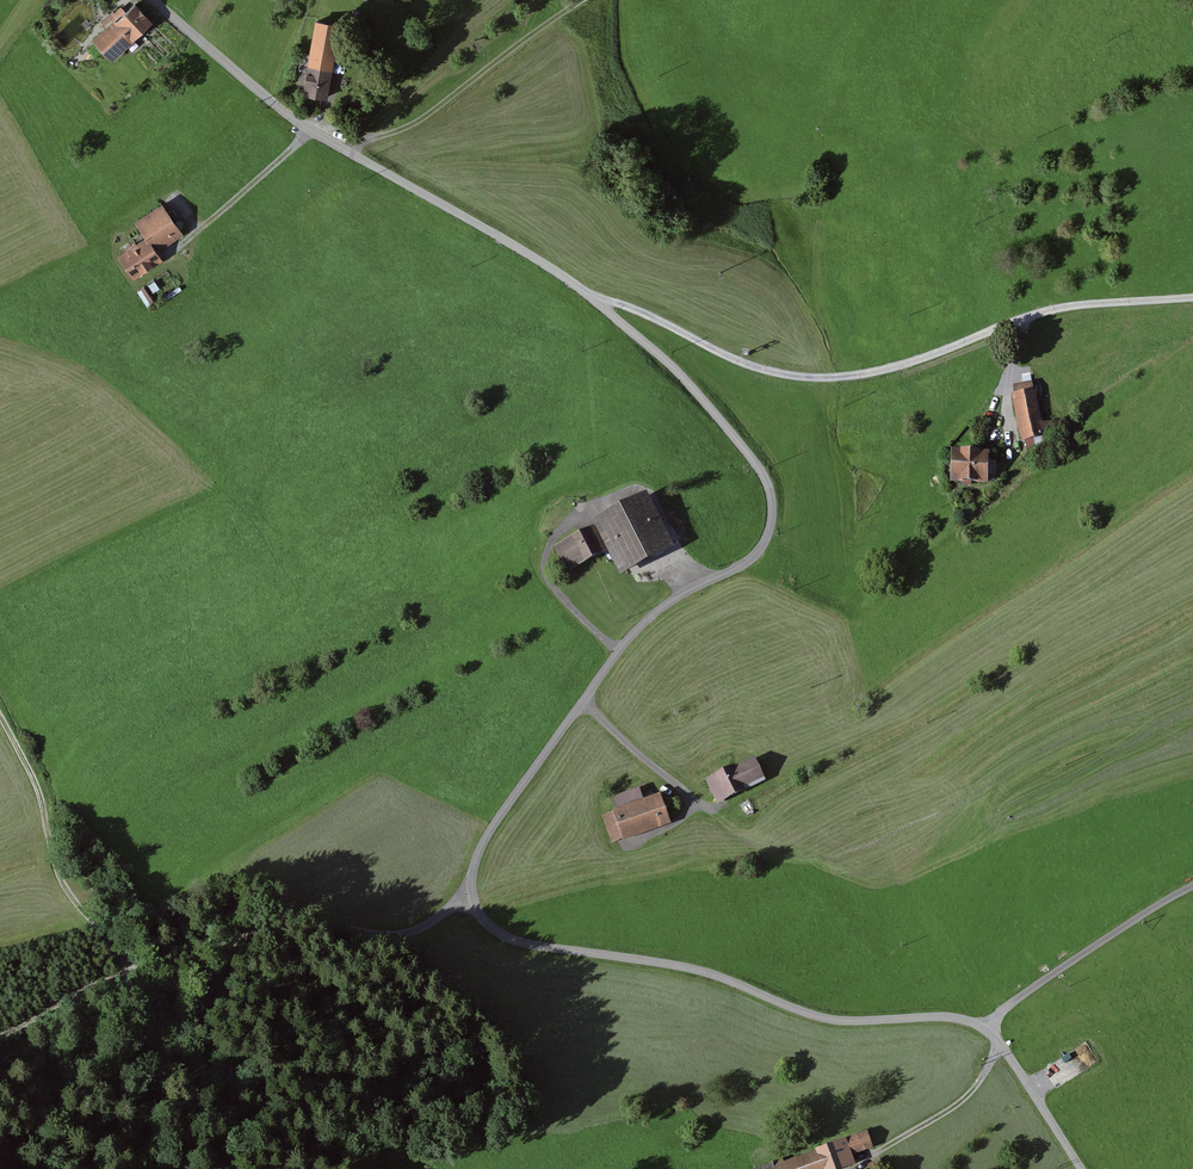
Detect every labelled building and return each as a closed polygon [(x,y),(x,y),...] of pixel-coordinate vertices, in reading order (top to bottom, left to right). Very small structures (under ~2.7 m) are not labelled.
[(116,19),(116,18),(92,40),(111,61),(135,40),(134,38),(153,21),(135,2),(116,19)] [(317,20),(309,66),(333,70),(337,51),(339,36),(341,24),(317,20)] [(352,38),(339,36),(337,51),(349,53),(352,38)] [(429,36),(420,42),(425,50),(434,44),(429,36)] [(333,70),(309,66),(303,93),(328,97),(333,70)] [(136,220),(147,236),(157,251),(183,234),(162,203),(136,220)] [(157,251),(147,236),(118,255),(134,279),(162,260),(157,251)] [(1033,382),(1011,386),(1023,442),(1054,436),(1052,422),(1042,424),(1033,382)] [(989,455),(952,453),(951,484),(988,485),(989,455)] [(592,521),(595,528),(608,552),(620,576),(673,549),(645,494),(592,521)] [(595,528),(554,548),(567,573),(608,552),(595,528)] [(753,759),(735,767),(746,790),(765,782),(753,759)] [(735,767),(705,781),(716,804),(746,790),(735,767)] [(618,811),(602,817),(612,845),(669,826),(659,795),(643,801),(639,790),(614,799),(618,811)] [(818,1168),(847,1168),(857,1166),(853,1155),(873,1149),(867,1133),(847,1140),(848,1143),(813,1156),(818,1168)] [(813,1156),(774,1168),(773,1164),(759,1168),(818,1168),(813,1156)] [(867,1166),(868,1168),(884,1168),(879,1160),(867,1166)]
